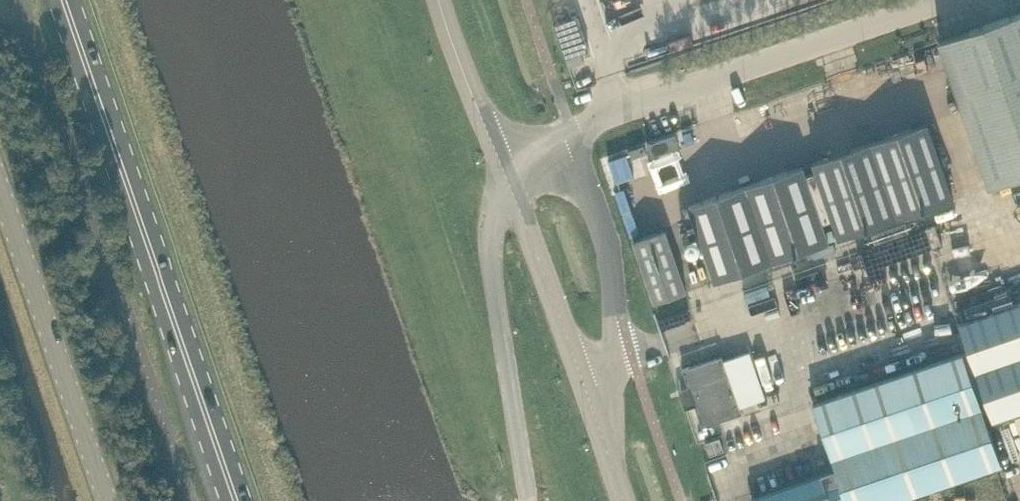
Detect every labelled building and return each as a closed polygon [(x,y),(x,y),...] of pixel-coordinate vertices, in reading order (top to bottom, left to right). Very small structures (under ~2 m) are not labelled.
[(1019,175),(1019,12),(940,39),(990,185),(1019,175)] [(733,26),(755,21),(753,13),(731,18),(733,26)] [(570,55),(588,48),(579,18),(560,24),(570,55)] [(689,45),(712,39),(710,30),(687,36),(689,45)] [(840,236),(954,197),(928,121),(814,160),(840,236)] [(708,124),(672,133),(675,146),(711,137),(708,124)] [(615,184),(649,173),(641,149),(607,161),(615,184)] [(716,279),(830,241),(804,165),(690,204),(716,279)] [(655,301),(687,290),(666,228),(634,239),(655,301)] [(764,287),(786,279),(783,270),(761,277),(764,287)] [(715,312),(726,308),(719,289),(708,293),(715,312)] [(959,322),(993,419),(1019,409),(1019,300),(959,322)] [(741,407),(754,403),(766,398),(769,397),(752,351),(725,360),(741,407)] [(741,407),(725,360),(723,354),(684,368),(694,395),(684,398),(687,406),(697,403),(704,425),(743,411),(741,407)] [(985,469),(947,357),(797,407),(819,473),(753,495),(755,500),(888,500),(985,469)] [(766,398),(754,403),(759,416),(771,412),(766,398)] [(710,453),(725,448),(720,435),(706,440),(710,453)]
